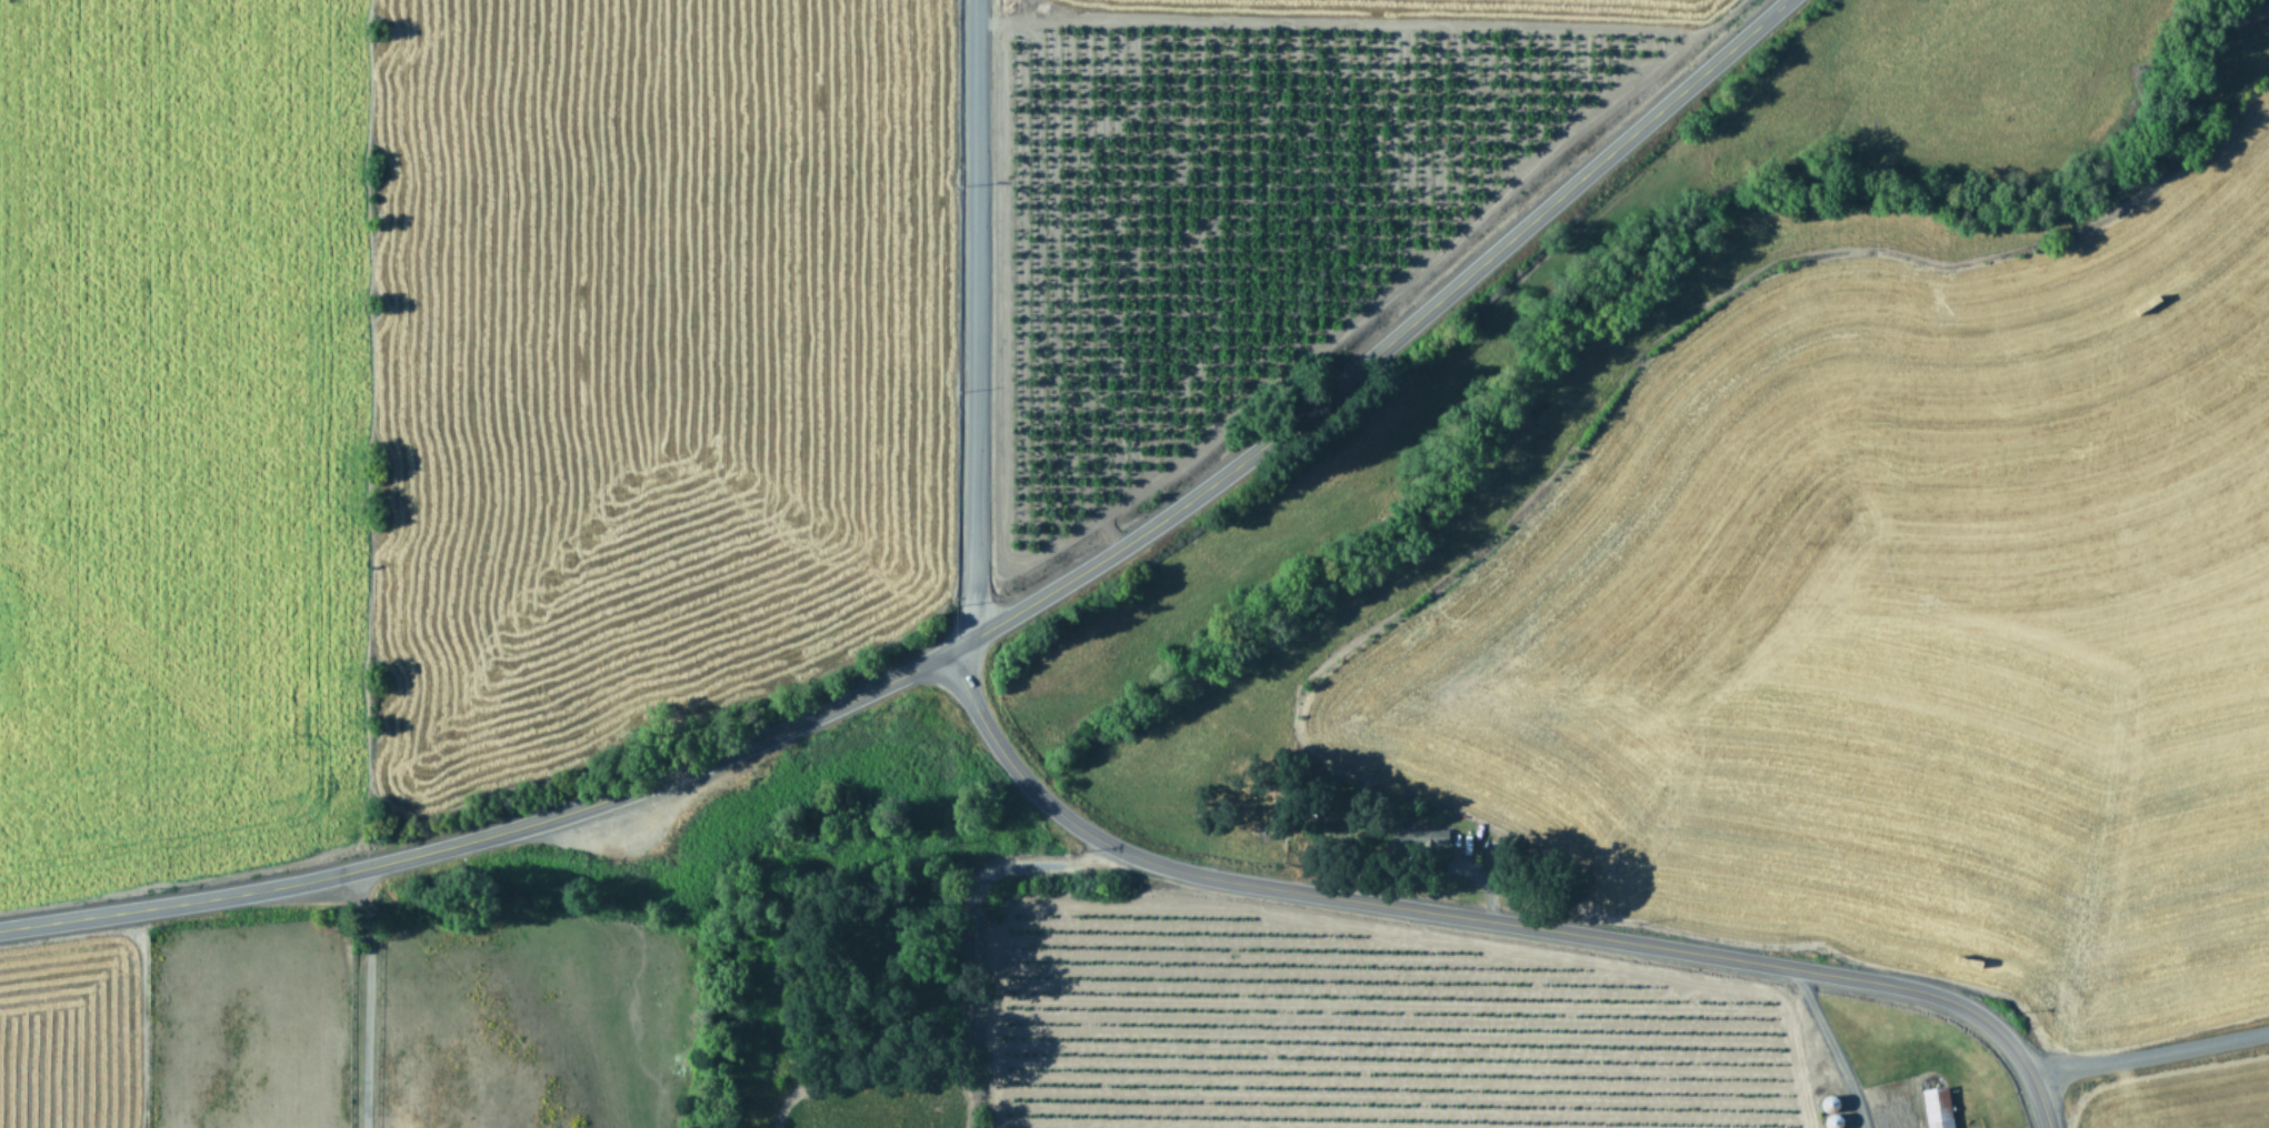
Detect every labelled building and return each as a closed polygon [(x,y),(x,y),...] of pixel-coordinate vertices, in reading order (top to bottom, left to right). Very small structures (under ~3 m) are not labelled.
[(1947,1082),(1921,1087),(1928,1127),(1954,1127),(1947,1082)]
